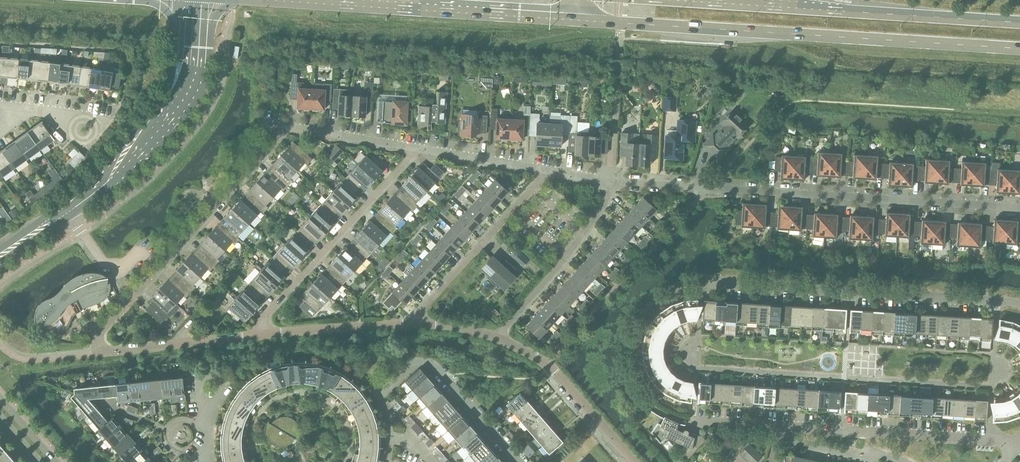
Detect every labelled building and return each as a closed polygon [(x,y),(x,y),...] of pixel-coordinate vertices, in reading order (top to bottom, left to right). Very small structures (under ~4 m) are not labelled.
[(0,57),(0,76),(7,76),(9,58),(0,57)] [(19,59),(9,58),(7,76),(17,77),(19,59)] [(28,78),(29,60),(19,59),(17,77),(28,78)] [(28,78),(38,79),(40,61),(29,60),(28,78)] [(50,62),(40,61),(38,79),(48,80),(50,62)] [(60,64),(50,62),(48,80),(58,82),(60,64)] [(58,82),(68,83),(71,65),(60,64),(58,82)] [(81,67),(71,65),(68,83),(78,85),(81,67)] [(103,65),(102,70),(99,88),(110,90),(111,86),(119,88),(121,73),(122,69),(114,67),(103,65)] [(92,68),(81,67),(78,85),(89,86),(92,68)] [(102,70),(92,68),(89,86),(99,88),(102,70)] [(289,82),(291,82),(290,97),(298,97),(297,108),(311,109),(313,89),(303,88),(304,82),(297,82),(297,74),(292,74),(289,79),(289,82)] [(532,85),(542,86),(542,78),(533,77),(532,85)] [(604,79),(603,87),(611,88),(612,80),(604,79)] [(313,83),(313,89),(311,109),(324,110),(325,99),(331,99),(332,84),(313,83)] [(338,115),(352,116),(353,96),(354,90),(334,89),(333,104),(339,104),(338,115)] [(362,96),(353,96),(352,116),(365,117),(366,106),(372,106),(373,91),(364,91),(362,90),(362,96)] [(445,124),(447,92),(437,91),(437,104),(433,104),(432,106),(418,105),(417,128),(431,129),(432,121),(436,121),(435,123),(445,124)] [(782,96),(776,91),(773,94),(774,99),(777,101),(782,96)] [(646,103),(651,99),(647,93),(642,97),(646,103)] [(675,111),(676,97),(664,97),(663,110),(675,111)] [(407,102),(383,101),(382,121),(377,121),(406,126),(407,125),(394,123),(395,123),(406,123),(407,102)] [(530,114),(530,113),(530,106),(523,106),(523,112),(524,114),(523,120),(511,119),(510,139),(522,140),(523,129),(529,129),(530,114)] [(491,112),(490,127),(496,127),(496,138),(510,139),(511,119),(497,118),(497,112),(498,109),(491,108),(491,112)] [(486,133),(487,119),(487,116),(482,115),(481,116),(481,119),(477,119),(477,110),(462,110),(461,121),(460,121),(459,122),(458,124),(458,126),(458,128),(459,130),(460,130),(460,135),(476,136),(476,132),(480,132),(480,133),(486,133)] [(745,129),(749,126),(732,110),(721,122),(725,125),(714,137),(713,135),(704,145),(718,158),(727,149),(725,147),(739,132),(741,134),(745,129)] [(535,145),(549,146),(550,123),(542,123),(539,119),(539,114),(530,113),(530,114),(529,129),(536,130),(535,145)] [(550,123),(549,146),(561,146),(562,131),(569,132),(570,115),(561,115),(561,116),(551,116),(550,123)] [(678,120),(677,136),(683,141),(694,141),(695,121),(678,120)] [(42,122),(28,132),(41,150),(44,153),(50,149),(48,145),(55,140),(42,122)] [(588,155),(589,132),(590,123),(577,122),(576,133),(569,133),(568,147),(574,147),(575,150),(575,154),(588,155)] [(28,132),(15,141),(28,159),(41,150),(28,132)] [(601,133),(589,132),(588,155),(600,156),(600,151),(602,149),(607,149),(608,135),(601,135),(601,133)] [(621,133),(620,155),(626,156),(626,160),(625,164),(626,164),(630,165),(631,166),(633,165),(637,165),(639,144),(639,134),(631,133),(621,133)] [(639,144),(637,165),(642,165),(643,167),(645,166),(649,166),(649,165),(650,162),(650,157),(656,157),(657,135),(648,134),(647,142),(645,144),(639,144)] [(682,159),(683,141),(677,136),(666,135),(665,158),(682,159)] [(15,141),(2,151),(15,169),(28,159),(15,141)] [(288,148),(281,155),(298,171),(305,163),(307,165),(312,159),(295,143),(291,148),(290,147),(289,146),(288,148)] [(329,154),(328,155),(334,161),(343,151),(336,145),(331,151),(329,154)] [(0,152),(0,175),(2,178),(15,169),(2,151),(0,152)] [(85,156),(80,151),(69,163),(74,168),(85,156)] [(816,176),(828,176),(830,153),(818,152),(818,159),(811,159),(811,173),(817,174),(816,176)] [(840,175),(846,175),(847,161),(841,161),(842,153),(830,153),(828,176),(840,177),(840,175)] [(852,178),(864,179),(866,155),(854,154),(853,161),(847,161),(846,175),(853,176),(852,178)] [(274,166),(271,170),(288,186),(293,181),(294,182),(300,175),(296,172),(298,171),(281,155),(274,163),(272,164),(273,165),(274,166)] [(366,155),(358,164),(374,180),(381,172),(383,171),(382,170),(381,169),(378,167),(381,163),(378,159),(373,156),(370,159),(366,155)] [(780,179),(792,179),(794,156),(782,155),(782,157),(775,156),(774,171),(781,171),(780,179)] [(876,177),(882,178),(883,163),(877,163),(878,156),(866,155),(864,179),(876,179),(876,177)] [(804,173),(811,173),(811,159),(805,158),(805,156),(794,156),(792,179),(804,180),(804,173)] [(925,166),(919,166),(918,180),(924,180),(924,182),(936,183),(938,160),(926,159),(925,166)] [(948,182),(954,182),(955,168),(949,168),(949,160),(938,160),(936,183),(948,184),(948,182)] [(955,168),(954,182),(960,183),(960,185),(972,186),(974,162),(962,161),(961,168),(955,168)] [(888,186),(900,186),(901,163),(889,162),(889,164),(883,163),(882,178),(888,178),(888,186)] [(984,184),(990,185),(991,170),(985,170),(985,163),(974,162),(972,186),(984,186),(984,184)] [(912,180),(918,180),(919,166),(913,165),(913,163),(901,163),(900,186),(912,187),(912,180)] [(358,164),(345,178),(358,189),(362,185),(365,187),(366,188),(366,189),(368,187),(374,180),(358,164)] [(417,168),(410,176),(427,191),(440,178),(444,172),(434,164),(430,169),(427,166),(423,171),(420,169),(419,167),(417,168)] [(996,192),(1008,193),(1009,170),(997,169),(997,171),(991,170),(990,185),(996,185),(996,192)] [(263,174),(257,182),(274,197),(281,189),(283,191),(288,186),(271,170),(267,174),(265,173),(263,174)] [(1009,170),(1008,193),(1019,194),(1019,187),(1019,170),(1009,170)] [(58,183),(63,179),(59,174),(54,178),(58,183)] [(473,174),(469,179),(473,182),(477,177),(473,174)] [(403,183),(402,185),(403,185),(404,186),(407,189),(403,193),(415,205),(415,204),(427,191),(410,176),(403,183)] [(345,178),(333,191),(350,206),(357,199),(358,197),(356,196),(354,193),(358,189),(345,178)] [(501,200),(508,191),(505,188),(506,187),(500,181),(498,182),(495,179),(493,181),(487,188),(501,200)] [(250,193),(246,197),(248,200),(249,199),(261,210),(261,211),(263,213),(268,207),(266,205),(274,197),(257,182),(250,189),(248,191),(249,191),(250,193)] [(45,194),(51,190),(47,185),(42,189),(45,194)] [(463,185),(459,190),(463,193),(467,189),(463,185)] [(493,208),(501,200),(487,188),(480,196),(493,208)] [(463,193),(462,194),(466,197),(470,193),(467,189),(463,193)] [(393,195),(386,203),(403,218),(410,210),(412,212),(418,206),(415,204),(415,205),(403,193),(400,190),(396,195),(395,194),(394,193),(393,195)] [(458,190),(454,194),(458,198),(462,194),(458,190)] [(39,191),(34,195),(38,200),(39,199),(41,197),(42,196),(39,191)] [(333,191),(321,204),(334,216),(338,211),(340,213),(342,215),(341,215),(342,215),(343,214),(350,206),(333,191)] [(437,198),(441,202),(447,197),(442,192),(439,196),(437,198)] [(33,204),(38,200),(34,195),(29,199),(33,204)] [(486,216),(493,208),(480,196),(478,197),(473,204),(486,216)] [(649,218),(657,209),(653,206),(654,205),(648,199),(647,201),(643,197),(635,206),(649,218)] [(239,201),(232,208),(249,224),(261,211),(261,210),(249,199),(248,200),(245,204),(242,201),(241,200),(241,199),(239,201)] [(379,213),(375,218),(378,220),(391,231),(390,232),(393,234),(398,228),(396,226),(403,218),(386,203),(379,210),(378,212),(379,213)] [(741,226),(753,227),(754,204),(742,203),(742,210),(736,210),(735,224),(741,225),(741,226)] [(321,204),(309,218),(326,233),(333,225),(334,224),(334,223),(333,224),(332,222),(330,220),(334,216),(321,204)] [(479,224),(486,216),(473,204),(465,212),(479,224)] [(765,226),(771,226),(772,212),(766,212),(766,204),(754,204),(753,227),(765,228),(765,226)] [(777,229),(789,230),(790,206),(778,205),(778,212),(772,212),(771,226),(777,227),(777,229)] [(444,214),(448,209),(444,206),(440,210),(444,214)] [(635,206),(628,214),(642,226),(649,218),(635,206)] [(801,228),(807,229),(808,214),(802,214),(802,207),(790,206),(789,230),(801,230),(801,228)] [(13,217),(15,216),(17,215),(19,214),(15,208),(9,212),(13,217)] [(225,216),(224,218),(225,218),(226,219),(229,221),(225,225),(225,226),(237,237),(238,237),(238,236),(243,241),(254,229),(249,224),(232,208),(225,216)] [(472,232),(479,224),(465,212),(458,220),(472,232)] [(885,236),(897,237),(898,213),(886,212),(886,219),(880,219),(879,233),(885,234),(885,236)] [(812,236),(824,237),(826,213),(814,213),(814,215),(808,214),(807,229),(813,229),(812,236)] [(837,231),(843,231),(844,217),(838,216),(838,214),(826,213),(824,237),(836,238),(837,231)] [(909,235),(915,236),(916,221),(909,221),(910,214),(898,213),(897,237),(908,237),(909,235)] [(3,218),(7,223),(12,219),(8,214),(3,218)] [(628,214),(621,222),(634,234),(642,226),(628,214)] [(848,239),(860,239),(862,216),(850,215),(850,217),(844,217),(843,231),(849,231),(848,239)] [(873,233),(879,233),(880,219),(874,219),(874,217),(862,216),(860,239),(872,240),(873,233)] [(309,218),(297,231),(309,242),(313,238),(316,240),(317,241),(318,242),(319,240),(326,233),(309,218)] [(433,218),(429,222),(433,226),(437,222),(433,218)] [(993,243),(1004,243),(1006,220),(994,219),(994,226),(988,226),(987,240),(993,241),(993,243)] [(369,222),(362,229),(379,245),(390,232),(391,231),(378,220),(374,224),(372,222),(370,221),(371,220),(370,220),(369,222)] [(464,240),(472,232),(458,220),(451,228),(464,240)] [(920,243),(932,244),(934,220),(922,220),(922,222),(916,221),(915,236),(921,236),(920,243)] [(946,221),(934,220),(932,244),(944,245),(944,238),(951,238),(952,224),(945,223),(946,221)] [(1017,228),(1018,221),(1006,220),(1004,243),(1016,244),(1016,242),(1019,243),(1019,228),(1017,228)] [(429,230),(433,226),(429,222),(425,227),(429,230)] [(614,230),(627,242),(634,234),(621,222),(614,230)] [(956,246),(968,246),(970,223),(958,222),(958,224),(952,224),(951,238),(957,238),(956,246)] [(215,228),(208,235),(225,250),(232,242),(234,244),(237,242),(240,239),(238,237),(237,237),(225,226),(225,225),(222,223),(218,228),(217,226),(216,226),(215,228)] [(982,224),(970,223),(968,246),(980,247),(980,240),(987,240),(988,226),(981,226),(982,224)] [(656,233),(661,228),(656,224),(652,229),(656,233)] [(451,228),(444,236),(457,248),(464,240),(451,228)] [(355,237),(353,238),(354,239),(354,238),(355,240),(358,242),(354,246),(367,258),(379,245),(362,229),(355,237)] [(614,230),(606,238),(620,250),(627,242),(614,230)] [(297,231),(285,244),(302,259),(308,252),(310,250),(309,250),(308,249),(305,247),(309,242),(297,231)] [(202,246),(198,250),(215,266),(220,260),(218,258),(225,250),(208,235),(201,243),(200,244),(200,245),(202,246)] [(436,244),(450,256),(457,248),(444,236),(436,244)] [(414,246),(419,242),(415,238),(410,243),(414,246)] [(599,246),(612,258),(620,250),(606,238),(599,246)] [(641,248),(646,243),(642,240),(637,245),(641,248)] [(285,244),(273,257),(285,269),(289,264),(292,267),(293,268),(293,269),(295,267),(302,259),(285,244)] [(442,264),(450,256),(436,244),(429,252),(442,264)] [(344,248),(338,256),(354,271),(356,270),(367,258),(354,246),(350,251),(347,249),(346,247),(344,248)] [(599,246),(592,254),(605,266),(612,258),(599,246)] [(191,254),(184,262),(201,277),(208,269),(210,271),(215,266),(198,250),(194,254),(193,253),(192,253),(191,254)] [(435,272),(442,264),(429,252),(422,259),(435,272)] [(400,262),(404,257),(400,254),(396,259),(400,262)] [(592,254),(585,262),(598,274),(605,266),(592,254)] [(331,263),(329,265),(330,265),(331,266),(334,269),(330,273),(342,284),(353,272),(354,271),(338,256),(331,263)] [(626,264),(631,259),(627,256),(622,260),(626,264)] [(273,257),(261,271),(277,286),(284,279),(286,277),(285,276),(285,277),(284,276),(281,273),(285,269),(273,257)] [(514,278),(510,275),(516,269),(506,260),(500,266),(492,258),(483,268),(491,275),(489,277),(499,286),(501,284),(505,288),(514,278)] [(428,280),(435,272),(422,259),(415,267),(428,280)] [(177,272),(174,276),(191,292),(196,287),(193,285),(201,277),(184,262),(177,269),(175,271),(176,271),(177,272)] [(585,262),(577,270),(591,282),(598,274),(585,262)] [(421,288),(428,280),(415,267),(407,275),(421,288)] [(255,268),(244,280),(248,284),(261,295),(265,291),(267,293),(269,294),(269,295),(270,294),(277,286),(261,271),(260,272),(255,268)] [(390,273),(386,270),(381,275),(385,278),(390,273)] [(570,278),(583,290),(591,282),(577,270),(570,278)] [(612,280),(616,275),(612,271),(608,276),(612,280)] [(67,282),(63,285),(62,288),(60,290),(58,293),(56,294),(54,296),(51,297),(48,298),(46,299),(44,300),(42,302),(40,304),(38,306),(37,308),(36,311),(35,313),(35,316),(35,318),(35,321),(36,323),(37,326),(39,328),(42,330),(41,330),(46,332),(49,333),(51,333),(54,333),(57,333),(60,332),(62,331),(65,329),(69,325),(70,323),(71,320),(72,317),(73,315),(75,313),(76,314),(82,311),(81,309),(84,307),(87,306),(87,307),(93,305),(93,304),(97,303),(101,301),(103,300),(104,299),(106,297),(107,296),(109,292),(110,290),(110,289),(110,287),(110,285),(110,283),(109,281),(108,280),(107,278),(108,278),(101,279),(100,274),(94,275),(94,274),(94,272),(89,272),(84,273),(80,274),(75,276),(71,279),(67,282)] [(320,275),(313,282),(330,298),(342,284),(330,273),(326,277),(323,275),(322,274),(322,273),(320,275)] [(421,288),(407,275),(400,283),(413,296),(421,288)] [(166,281),(160,288),(177,304),(184,296),(186,298),(191,292),(174,276),(170,281),(168,280),(168,279),(166,281)] [(563,286),(576,298),(583,290),(570,278),(563,286)] [(330,298),(313,282),(305,291),(305,292),(309,295),(305,300),(318,311),(330,298)] [(406,304),(413,296),(400,283),(382,303),(383,303),(389,308),(388,308),(389,309),(392,306),(395,308),(394,308),(395,309),(402,301),(406,304)] [(248,284),(236,297),(253,313),(260,305),(265,299),(261,295),(248,284)] [(563,286),(555,294),(569,306),(576,298),(563,286)] [(597,296),(601,291),(597,287),(593,292),(597,296)] [(150,304),(145,309),(161,324),(165,319),(166,319),(171,314),(172,316),(180,307),(176,304),(177,304),(160,288),(153,296),(151,297),(152,298),(153,299),(149,304),(150,304)] [(305,292),(301,296),(305,300),(309,295),(305,292)] [(555,294),(548,302),(561,314),(569,306),(555,294)] [(236,297),(228,306),(232,310),(230,314),(233,318),(237,321),(238,321),(241,318),(243,320),(245,321),(244,321),(245,322),(246,320),(253,313),(236,297)] [(687,323),(696,322),(697,300),(683,301),(687,323)] [(671,305),(670,306),(680,326),(683,324),(687,323),(683,301),(671,305)] [(703,323),(714,324),(716,302),(704,301),(703,323)] [(548,302),(541,310),(554,322),(561,314),(548,302)] [(726,302),(716,302),(714,324),(725,324),(726,302)] [(725,324),(736,325),(737,303),(726,302),(725,324)] [(582,312),(586,307),(582,303),(578,308),(582,312)] [(748,304),(737,303),(736,325),(747,326),(748,304)] [(757,326),(759,304),(748,304),(747,326),(757,326)] [(770,305),(759,304),(757,326),(768,327),(770,305)] [(768,327),(779,328),(780,306),(770,305),(768,327)] [(660,313),(674,329),(677,327),(680,326),(670,306),(660,313)] [(791,306),(780,306),(779,328),(790,328),(791,306)] [(790,328),(800,329),(802,307),(791,306),(790,328)] [(198,323),(206,313),(200,307),(191,317),(198,323)] [(813,308),(802,307),(800,329),(811,330),(813,308)] [(811,330),(822,330),(823,308),(813,308),(811,330)] [(834,309),(823,308),(822,330),(833,331),(834,309)] [(834,309),(833,331),(844,332),(846,310),(834,309)] [(541,310),(534,318),(547,330),(554,322),(541,310)] [(861,333),(862,311),(851,310),(849,332),(861,333)] [(873,312),(862,311),(861,333),(871,334),(873,312)] [(884,312),(873,312),(871,334),(882,334),(884,312)] [(894,313),(884,312),(882,334),(893,335),(894,313)] [(651,323),(669,335),(672,332),(674,330),(674,329),(660,313),(659,313),(651,323)] [(905,314),(894,313),(893,335),(904,336),(905,314)] [(916,314),(905,314),(904,336),(915,336),(916,314)] [(927,315),(916,314),(915,336),(925,337),(927,315)] [(938,316),(927,315),(925,337),(936,338),(938,316)] [(938,316),(936,338),(947,338),(948,316),(938,316)] [(948,316),(947,338),(958,339),(959,317),(948,316)] [(959,317),(958,339),(968,340),(970,318),(959,317)] [(534,318),(526,326),(529,329),(528,330),(535,336),(536,335),(539,338),(547,330),(534,318)] [(981,319),(970,318),(968,340),(979,340),(981,319)] [(567,327),(572,323),(567,319),(563,324),(567,327)] [(979,340),(990,341),(992,319),(981,319),(979,340)] [(1005,343),(1006,343),(1013,323),(1012,322),(999,320),(998,342),(1005,343)] [(645,335),(666,342),(667,338),(669,335),(651,323),(645,334),(645,335)] [(1013,323),(1006,343),(1012,347),(1019,336),(1019,326),(1013,323)] [(557,339),(561,334),(556,331),(552,335),(557,339)] [(553,343),(557,339),(552,335),(548,340),(553,343)] [(642,347),(642,348),(664,349),(665,346),(666,342),(645,335),(642,347)] [(643,361),(644,362),(665,357),(665,356),(664,353),(664,349),(642,348),(642,349),(643,361)] [(647,373),(648,374),(667,364),(666,360),(665,357),(644,362),(647,373)] [(278,360),(267,363),(269,368),(279,391),(288,388),(286,384),(286,385),(281,364),(280,364),(278,360)] [(281,364),(286,385),(286,384),(294,383),(295,383),(293,362),(281,364)] [(293,362),(295,383),(294,383),(295,387),(303,387),(304,387),(306,362),(293,362)] [(318,364),(306,362),(304,387),(313,388),(314,384),(313,384),(318,364)] [(313,384),(314,384),(322,387),(330,367),(318,364),(313,384)] [(655,385),(672,371),(671,370),(669,367),(667,364),(648,374),(655,385)] [(328,395),(342,373),(331,368),(330,367),(322,387),(320,391),(328,395)] [(279,391),(269,368),(258,374),(269,392),(268,392),(270,396),(279,391)] [(405,381),(412,390),(427,377),(419,368),(405,381)] [(674,373),(672,371),(655,385),(656,386),(664,393),(666,394),(678,375),(674,373)] [(338,396),(351,380),(342,373),(328,395),(336,400),(339,397),(338,396)] [(269,392),(258,374),(247,382),(261,397),(262,397),(268,392),(269,392)] [(678,375),(666,394),(676,399),(677,400),(684,379),(681,378),(678,375)] [(412,390),(407,395),(414,402),(419,397),(419,398),(434,385),(427,377),(412,390)] [(182,378),(171,379),(173,397),(173,402),(186,400),(185,394),(184,395),(182,378)] [(171,379),(160,380),(162,398),(173,397),(171,379)] [(688,380),(684,379),(677,400),(690,402),(692,380),(688,380)] [(160,380),(149,381),(151,399),(162,398),(160,380)] [(345,403),(361,389),(351,380),(338,396),(339,397),(344,402),(345,403)] [(149,381),(139,382),(140,400),(151,399),(149,381)] [(139,382),(128,383),(130,401),(140,400),(139,382)] [(261,397),(247,382),(239,391),(258,407),(265,400),(262,397),(261,397)] [(118,402),(130,401),(128,383),(117,384),(118,396),(118,402)] [(698,403),(709,404),(710,383),(699,383),(698,403)] [(721,384),(710,383),(709,404),(720,405),(721,384)] [(99,398),(118,396),(117,384),(98,386),(99,398)] [(720,405),(731,405),(732,385),(721,384),(720,405)] [(419,398),(426,406),(441,393),(434,385),(419,398)] [(743,386),(732,385),(731,405),(741,406),(743,386)] [(98,386),(74,388),(74,393),(89,399),(99,398),(98,386)] [(752,407),(753,386),(743,386),(741,406),(752,407)] [(764,387),(753,386),(752,407),(763,407),(764,387)] [(763,407),(774,408),(775,388),(764,387),(763,407)] [(786,388),(775,388),(774,408),(784,409),(786,388)] [(784,409),(795,410),(797,389),(786,388),(784,409)] [(347,413),(368,399),(361,389),(345,403),(344,402),(341,405),(347,413)] [(807,390),(797,389),(795,410),(806,410),(807,390)] [(806,410),(817,411),(818,390),(807,390),(806,410)] [(829,391),(818,390),(817,411),(828,412),(829,391)] [(239,391),(231,401),(250,412),(249,412),(253,414),(258,407),(239,391)] [(829,391),(828,412),(839,412),(840,392),(829,391)] [(506,405),(513,413),(527,401),(520,392),(506,405)] [(844,413),(855,413),(857,393),(845,392),(844,413)] [(1009,397),(1019,416),(1019,397),(1016,392),(1015,393),(1011,396),(1009,397)] [(86,414),(95,406),(89,399),(74,393),(71,397),(86,414)] [(448,401),(441,393),(426,406),(421,410),(428,418),(433,414),(448,401)] [(868,394),(857,393),(855,413),(866,414),(868,394)] [(866,414),(877,415),(878,394),(868,394),(866,414)] [(889,395),(878,394),(877,415),(888,415),(889,395)] [(889,395),(888,415),(899,416),(900,396),(889,395)] [(911,396),(900,396),(899,416),(909,417),(911,396)] [(909,417),(920,417),(921,397),(911,396),(909,417)] [(932,398),(921,397),(920,417),(931,418),(932,398)] [(1006,398),(1002,399),(1007,420),(1019,416),(1009,397),(1006,398)] [(931,418),(942,419),(943,398),(932,398),(931,418)] [(954,399),(943,398),(942,419),(953,420),(954,399)] [(355,418),(374,410),(368,399),(347,413),(351,420),(355,419),(355,418)] [(963,420),(965,400),(954,399),(953,420),(963,420)] [(1006,421),(1007,420),(1002,399),(994,400),(993,422),(1006,421)] [(975,400),(965,400),(963,420),(974,421),(975,400)] [(975,400),(974,421),(986,422),(987,401),(975,400)] [(250,412),(231,401),(226,412),(245,420),(246,419),(249,412),(250,412)] [(433,414),(441,422),(455,409),(448,401),(433,414)] [(534,409),(527,401),(513,413),(520,421),(534,409)] [(397,402),(393,406),(397,410),(401,407),(397,402)] [(86,414),(99,429),(108,421),(95,406),(86,414)] [(441,422),(448,430),(462,417),(455,409),(441,422)] [(541,417),(534,409),(520,421),(527,429),(541,417)] [(358,427),(378,422),(374,410),(355,418),(355,419),(357,427),(358,427)] [(86,414),(84,411),(78,417),(81,420),(86,414)] [(222,423),(222,424),(247,430),(250,421),(246,419),(245,420),(226,412),(222,423)] [(99,429),(107,437),(120,425),(112,416),(108,421),(99,429)] [(267,437),(268,439),(268,438),(271,443),(272,442),(276,446),(276,445),(281,446),(286,445),(286,444),(291,443),(291,442),(295,438),(297,440),(298,441),(299,439),(299,437),(300,435),(300,433),(300,431),(300,429),(299,427),(299,425),(298,424),(297,422),(295,420),(293,419),(292,418),(290,417),(288,417),(286,417),(284,416),(282,417),(280,417),(278,418),(276,419),(275,420),(273,421),(272,423),(271,424),(268,423),(268,422),(267,424),(266,426),(266,427),(265,429),(265,431),(266,433),(266,435),(267,437)] [(470,425),(462,417),(448,430),(455,439),(470,425)] [(527,429),(534,438),(549,425),(541,417),(527,429)] [(651,432),(659,443),(666,437),(684,446),(681,451),(689,458),(705,440),(703,438),(703,437),(703,436),(688,433),(688,432),(687,431),(686,430),(685,430),(684,430),(683,431),(682,432),(676,429),(678,423),(664,418),(660,425),(658,423),(651,432)] [(415,423),(412,419),(407,423),(411,427),(415,423)] [(380,434),(378,422),(358,427),(357,427),(353,428),(355,437),(380,434)] [(247,430),(222,424),(220,436),(241,438),(241,439),(246,439),(247,430)] [(107,437),(114,446),(128,434),(120,425),(107,437)] [(477,434),(470,425),(455,439),(462,447),(477,434)] [(556,433),(549,425),(534,438),(542,446),(556,433)] [(143,430),(147,435),(151,431),(147,427),(143,430)] [(415,431),(418,435),(422,439),(426,435),(423,431),(420,427),(415,431)] [(563,442),(556,433),(542,446),(549,454),(551,452),(553,450),(554,450),(556,448),(563,442)] [(135,442),(128,434),(114,446),(121,454),(135,442)] [(359,446),(380,447),(380,434),(355,437),(355,446),(359,446)] [(462,447),(469,455),(484,442),(477,434),(462,447)] [(241,438),(220,436),(221,449),(242,447),(241,439),(241,438)] [(121,454),(128,461),(142,450),(146,446),(138,438),(135,442),(121,454)] [(475,461),(477,461),(491,450),(484,442),(469,455),(475,461)] [(528,444),(522,450),(526,454),(532,449),(528,444)] [(740,453),(749,461),(757,461),(762,457),(749,444),(740,453)] [(158,446),(154,449),(158,454),(162,450),(158,446)] [(242,447),(221,449),(223,461),(247,455),(246,446),(242,447)] [(358,455),(379,459),(380,447),(359,446),(358,454),(358,455)] [(440,451),(437,447),(432,451),(436,455),(440,451)] [(154,457),(158,454),(154,449),(150,453),(154,457)] [(142,450),(128,461),(144,461),(149,458),(142,450)] [(491,450),(477,461),(493,461),(498,458),(491,450)] [(379,459),(358,455),(358,454),(354,453),(351,461),(378,461),(379,459)] [(7,454),(0,460),(0,461),(14,461),(7,454)]
